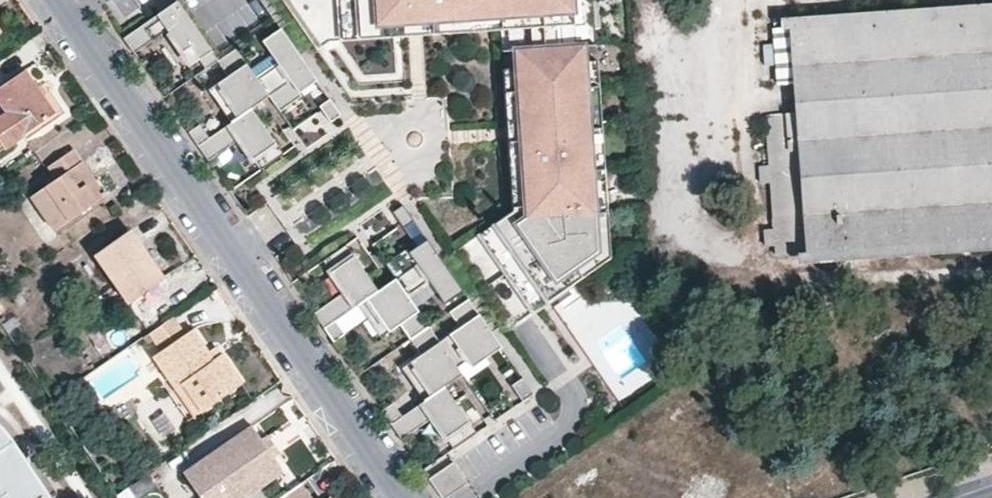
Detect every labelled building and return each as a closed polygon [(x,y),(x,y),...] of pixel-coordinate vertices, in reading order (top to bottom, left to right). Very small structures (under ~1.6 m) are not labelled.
[(132,25),(144,44),(170,28),(182,48),(193,41),(207,64),(222,59),(182,0),(173,0),(132,25)] [(313,47),(329,37),(419,30),(501,24),(502,31),(509,124),(509,131),(509,137),(515,208),(460,248),(512,321),(528,310),(611,252),(595,0),(283,0),(313,47)] [(778,16),(779,28),(788,27),(792,84),(793,113),(767,114),(776,257),(991,244),(991,3),(778,16)] [(779,28),(774,28),(777,85),(792,84),(788,27),(779,28)] [(260,85),(235,50),(222,59),(232,72),(208,88),(230,119),(207,136),(199,126),(190,132),(209,160),(235,142),(257,173),(287,151),(252,101),(267,91),(279,108),(302,92),(291,76),(303,68),(279,34),(269,41),(286,66),(260,85)] [(0,87),(0,100),(8,113),(0,119),(0,143),(2,146),(51,113),(35,89),(24,71),(0,87)] [(329,99),(320,105),(331,121),(340,114),(329,99)] [(49,166),(57,178),(31,196),(54,229),(94,201),(80,180),(88,174),(72,151),(49,166)] [(88,174),(80,180),(94,201),(102,196),(88,174)] [(403,204),(392,211),(402,227),(412,221),(403,204)] [(128,303),(163,277),(129,231),(95,256),(128,303)] [(380,257),(396,281),(425,263),(446,295),(460,286),(432,243),(417,253),(408,239),(380,257)] [(341,291),(314,310),(339,346),(355,335),(342,317),(359,306),(380,336),(397,323),(408,339),(426,327),(396,281),(379,295),(343,244),(320,260),(341,291)] [(489,345),(465,306),(457,311),(465,325),(436,343),(426,327),(408,339),(419,356),(404,365),(426,400),(403,414),(397,404),(388,410),(404,435),(435,416),(452,444),(472,431),(438,378),(489,345)] [(190,330),(182,335),(170,317),(142,336),(147,344),(154,339),(161,350),(154,355),(176,387),(195,415),(240,382),(220,352),(211,358),(205,351),(190,330)] [(205,351),(211,358),(220,352),(214,344),(205,351)] [(521,376),(511,383),(522,398),(531,391),(521,376)] [(176,387),(168,393),(187,420),(195,415),(176,387)] [(250,426),(197,462),(181,473),(198,497),(240,497),(281,470),(271,456),(259,439),(250,426)] [(0,429),(0,497),(46,497),(0,429)] [(271,456),(278,452),(266,434),(259,439),(271,456)] [(429,478),(442,497),(443,497),(467,482),(453,462),(429,478)] [(157,490),(152,477),(118,491),(121,497),(136,497),(157,490)] [(301,482),(277,497),(312,497),(301,482)]
